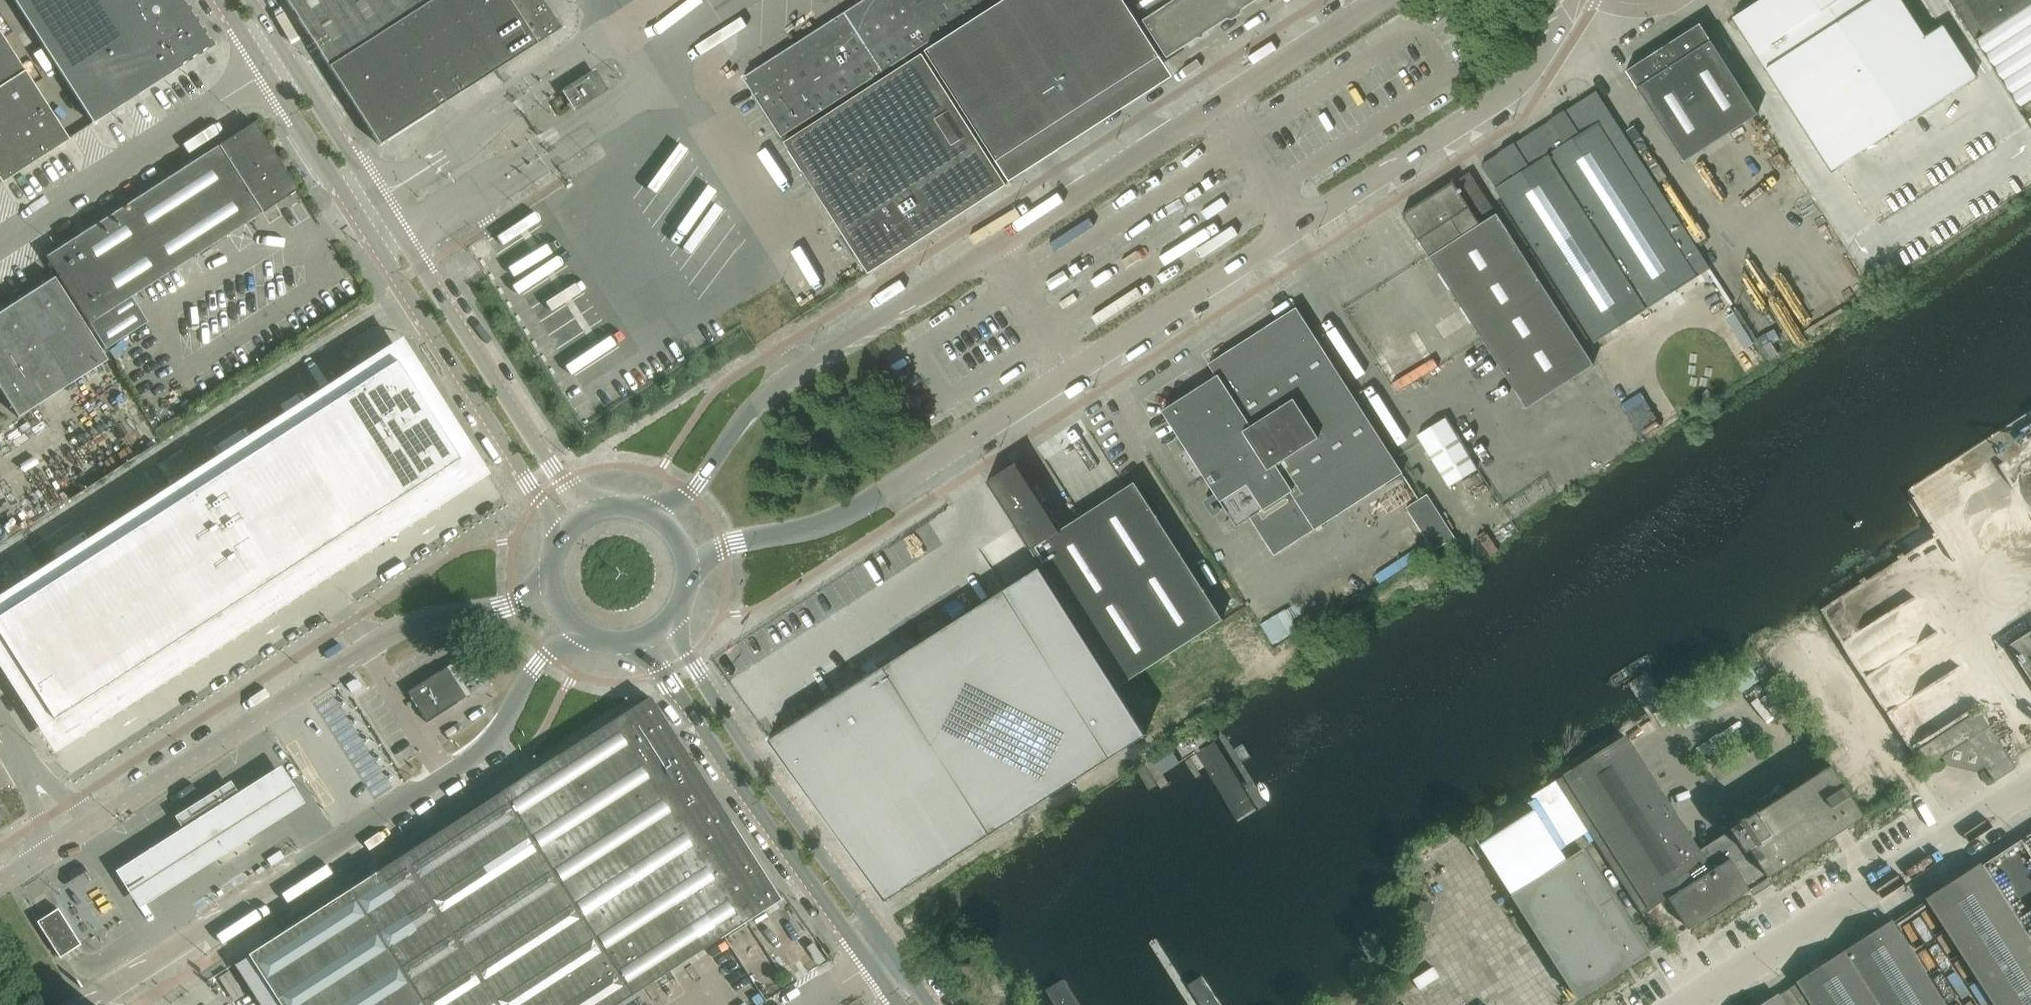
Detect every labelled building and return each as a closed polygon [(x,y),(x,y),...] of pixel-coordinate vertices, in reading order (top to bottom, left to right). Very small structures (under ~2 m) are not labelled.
[(93,124),(183,66),(182,64),(186,61),(188,63),(193,60),(191,58),(196,54),(198,56),(203,53),(201,51),(206,48),(208,50),(215,45),(210,38),(208,39),(204,34),(206,32),(203,27),(201,28),(197,23),(199,21),(196,16),(194,17),(190,11),(192,10),(189,5),(187,6),(183,0),(14,0),(93,124)] [(360,47),(433,0),(285,0),(328,67),(360,47)] [(360,47),(328,67),(379,146),(537,44),(508,0),(433,0),(360,47)] [(544,0),(508,0),(537,44),(562,28),(544,0)] [(994,0),(891,0),(751,90),(780,137),(994,0)] [(924,50),(996,162),(1160,57),(1123,0),(1001,0),(924,50)] [(1166,57),(1197,37),(1198,32),(1203,33),(1226,18),(1227,14),(1236,8),(1241,9),(1255,0),(1129,0),(1166,57)] [(1732,17),(1830,170),(1974,77),(1924,0),(1759,0),(1732,17)] [(1974,40),(2030,3),(2030,0),(1948,0),(1974,40)] [(2030,98),(2030,3),(1974,40),(2017,107),(2030,98)] [(1624,71),(1682,162),(1756,114),(1698,23),(1624,71)] [(0,33),(0,182),(1,183),(68,140),(0,33)] [(921,53),(783,142),(867,273),(1005,185),(921,53)] [(567,92),(576,106),(602,89),(593,76),(567,92)] [(1581,99),(1479,164),(1594,341),(1708,268),(1595,91),(1581,100),(1581,99)] [(110,310),(298,190),(254,123),(47,256),(47,255),(45,256),(90,325),(91,324),(90,323),(110,310)] [(1451,182),(1401,214),(1525,408),(1592,365),(1468,172),(1452,183),(1451,182)] [(18,417),(108,360),(55,277),(0,312),(0,389),(18,417)] [(115,317),(110,310),(90,323),(91,324),(90,325),(106,350),(148,322),(136,304),(115,317)] [(1295,307),(1228,350),(1207,363),(1215,376),(1161,411),(1178,437),(1187,431),(1205,459),(1193,467),(1193,468),(1193,469),(1193,470),(1196,474),(1196,475),(1197,475),(1198,475),(1201,473),(1234,526),(1249,517),(1273,555),(1402,472),(1295,307)] [(0,616),(0,633),(54,717),(458,458),(396,362),(0,616)] [(1475,469),(1444,418),(1416,435),(1448,486),(1475,469)] [(1133,481),(1124,487),(1057,530),(1030,487),(1014,463),(985,481),(1117,686),(1222,619),(1133,481)] [(1405,508),(1433,550),(1454,536),(1426,494),(1405,508)] [(1003,589),(767,739),(884,900),(1145,735),(1115,688),(1038,567),(1037,567),(1003,589)] [(1344,614),(1362,603),(1356,594),(1338,605),(1344,614)] [(1900,607),(1845,642),(1866,674),(1914,643),(1907,632),(1914,628),(1900,607)] [(1277,613),(1262,621),(1272,640),(1288,632),(1277,613)] [(1442,614),(1434,614),(1434,622),(1442,622),(1442,614)] [(2030,681),(2030,633),(2009,647),(2030,681)] [(495,663),(489,653),(488,653),(476,661),(483,671),(495,663)] [(463,699),(444,669),(433,676),(433,675),(407,692),(427,723),(453,706),(453,705),(463,699)] [(649,697),(502,791),(631,996),(631,995),(632,997),(779,900),(649,697)] [(1978,712),(1974,706),(1916,744),(1920,750),(1919,751),(1928,766),(1944,756),(1950,765),(1976,771),(1984,765),(1995,782),(2016,769),(1989,727),(1990,727),(1980,711),(1978,712)] [(1261,796),(1282,783),(1241,718),(1220,731),(1261,796)] [(1746,884),(1766,872),(1770,878),(1865,817),(1833,767),(1758,814),(1758,813),(1732,830),(1732,831),(1700,852),(1626,737),(1557,781),(1591,833),(1644,916),(1657,907),(1656,906),(1669,897),(1690,929),(1750,890),(1746,884)] [(1236,816),(1254,804),(1213,739),(1194,750),(1236,816)] [(1198,829),(1222,814),(1184,753),(1160,767),(1198,829)] [(1134,759),(1126,764),(1131,771),(1139,766),(1134,759)] [(282,763),(115,868),(139,906),(217,855),(196,823),(196,822),(226,803),(227,803),(247,836),(305,800),(282,763)] [(1591,833),(1557,781),(1528,799),(1537,813),(1562,852),(1591,833)] [(349,889),(423,1004),(616,1004),(631,996),(502,791),(349,889)] [(226,803),(196,822),(196,823),(217,855),(247,836),(227,803),(226,803)] [(1568,861),(1562,852),(1537,813),(1483,847),(1513,896),(1568,861)] [(1021,861),(1033,854),(1025,841),(1013,849),(1021,861)] [(1584,851),(1568,861),(1513,896),(1579,999),(1650,953),(1584,851)] [(1350,857),(1342,858),(1342,866),(1350,865),(1350,857)] [(1995,1004),(2030,1004),(2030,941),(1982,864),(1927,899),(1995,1004)] [(1429,872),(1417,869),(1413,885),(1425,888),(1429,872)] [(1309,881),(1301,881),(1301,889),(1309,889),(1309,881)] [(247,955),(279,1004),(423,1004),(349,889),(247,955)] [(58,909),(37,922),(59,958),(80,945),(58,909)] [(1245,918),(1237,918),(1237,926),(1245,926),(1245,918)] [(1910,948),(1893,921),(1798,982),(1799,983),(1790,989),(1801,1004),(1947,1004),(1910,948)] [(1179,953),(1171,953),(1171,961),(1179,961),(1179,953)] [(1059,986),(1049,993),(1058,1004),(1073,1004),(1059,986)] [(1790,989),(1779,996),(1778,995),(1763,1004),(1801,1004),(1790,989)]
